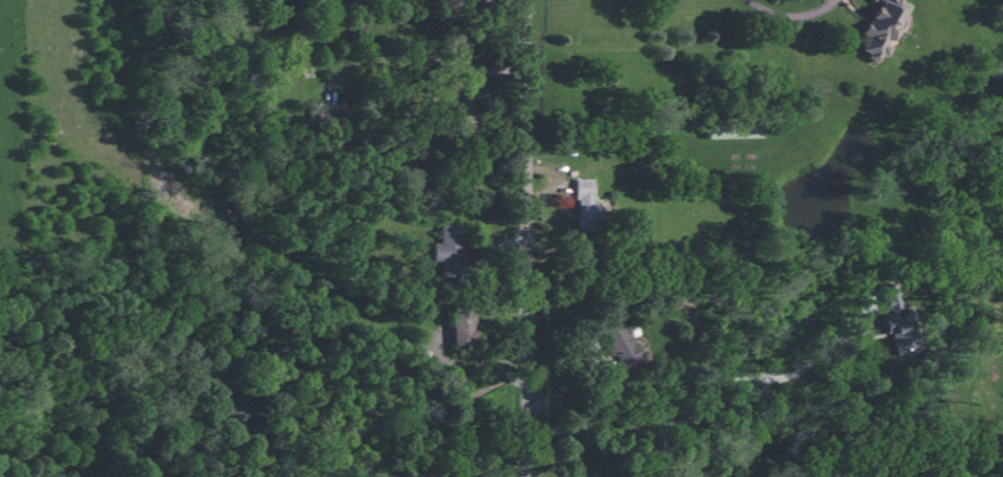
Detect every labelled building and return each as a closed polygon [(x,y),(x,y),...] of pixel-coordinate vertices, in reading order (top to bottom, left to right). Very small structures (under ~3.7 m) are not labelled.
[(873,6),(861,33),(866,36),(862,45),(865,57),(875,62),(878,56),(885,54),(888,48),(887,41),(891,40),(897,28),(896,25),(903,23),(906,17),(904,11),(907,5),(899,1),(899,0),(872,0),(873,6)] [(576,230),(598,230),(599,198),(593,198),(593,179),(578,179),(576,230)] [(432,243),(433,262),(440,262),(441,276),(457,276),(457,262),(462,262),(461,225),(440,225),(440,243),(432,243)] [(896,355),(923,350),(913,308),(904,310),(898,283),(880,287),(886,315),(882,316),(886,334),(891,333),(896,355)] [(452,307),(453,345),(475,345),(475,306),(452,307)] [(640,361),(624,317),(601,326),(617,369),(640,361)] [(253,393),(233,389),(226,421),(246,425),(253,393)]
